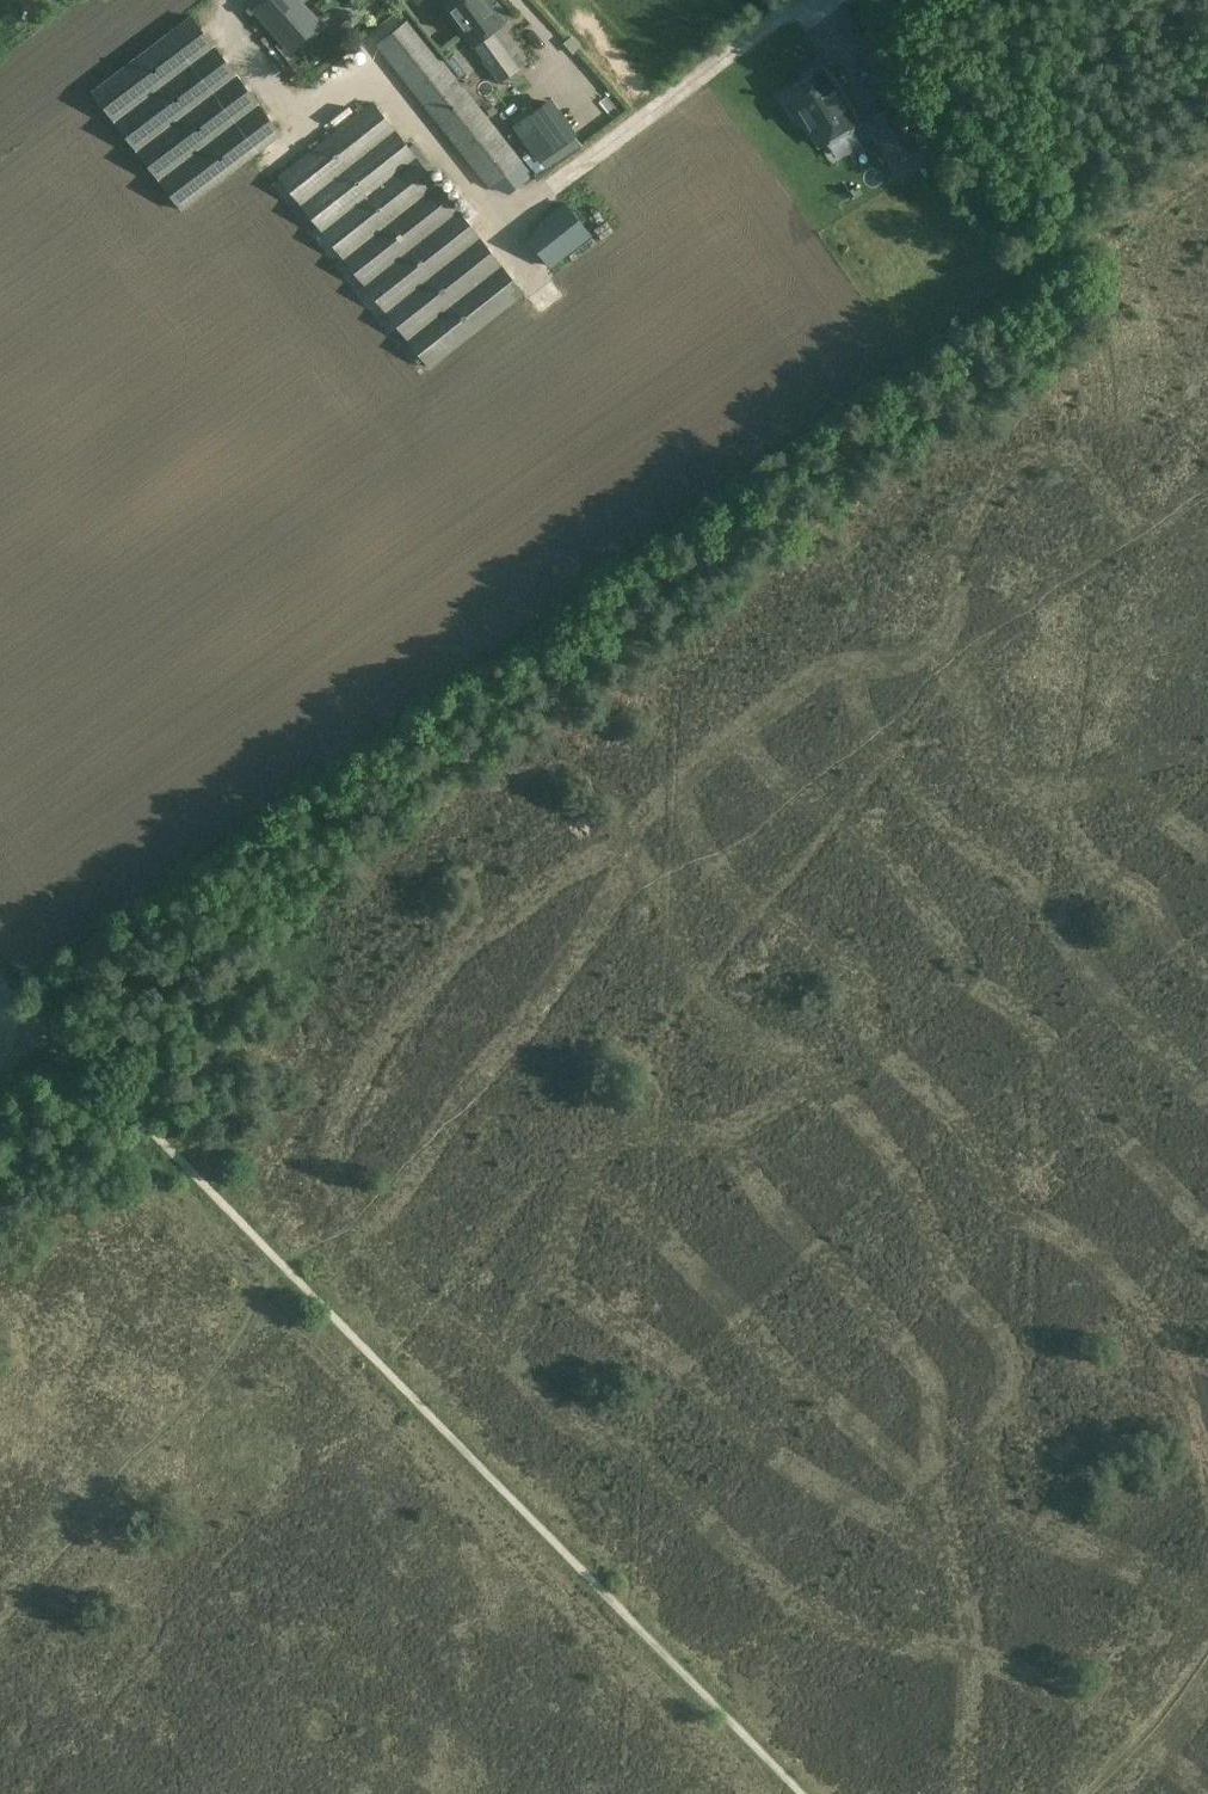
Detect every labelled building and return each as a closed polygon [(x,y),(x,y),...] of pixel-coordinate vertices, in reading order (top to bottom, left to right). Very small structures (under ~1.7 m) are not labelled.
[(303,0),(262,0),(251,9),(289,52),(323,23),(303,0)] [(473,45),(514,98),(549,71),(537,56),(521,68),(492,30),(490,31),(481,19),(495,10),(487,0),(440,0),(464,32),(473,45)] [(186,17),(92,92),(185,208),(279,133),(186,17)] [(411,19),(377,47),(494,194),(501,187),(505,194),(533,172),(411,19)] [(345,50),(364,37),(357,28),(339,41),(345,50)] [(804,80),(784,92),(787,97),(783,99),(794,117),(798,114),(801,119),(803,118),(819,144),(837,133),(842,135),(853,129),(852,123),(856,121),(854,118),(856,113),(849,102),(844,103),(835,88),(837,83),(831,72),(825,73),(823,68),(819,70),(815,68),(804,75),(804,80)] [(431,368),(525,292),(371,100),(278,175),(431,368)] [(923,144),(897,104),(867,123),(892,163),(923,144)] [(539,106),(510,127),(537,163),(566,143),(539,106)] [(542,221),(529,241),(549,267),(589,234),(564,203),(542,221)]
